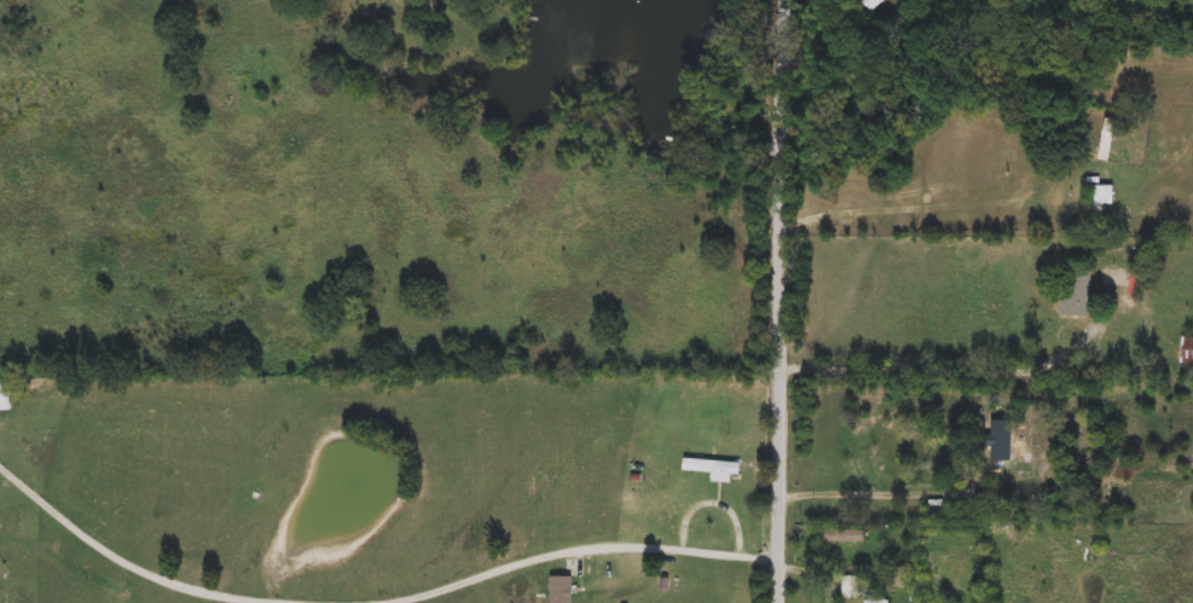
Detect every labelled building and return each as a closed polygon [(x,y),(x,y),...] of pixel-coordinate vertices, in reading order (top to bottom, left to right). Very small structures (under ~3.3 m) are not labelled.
[(1113,118),(1108,162),(1099,161),(1104,117),(1113,118)] [(1095,186),(1112,186),(1112,205),(1095,205),(1095,186)] [(1089,317),(1060,317),(1060,271),(1089,271),(1089,317)] [(1182,338),(1192,338),(1192,364),(1182,364),(1182,338)] [(11,411),(0,411),(0,384),(11,384),(11,411)] [(1026,440),(1026,462),(1000,462),(1000,440),(1026,440)] [(730,482),(712,482),(712,472),(684,471),(684,459),(741,463),(741,475),(731,475),(730,482)] [(863,540),(830,540),(830,530),(863,530),(863,540)]
